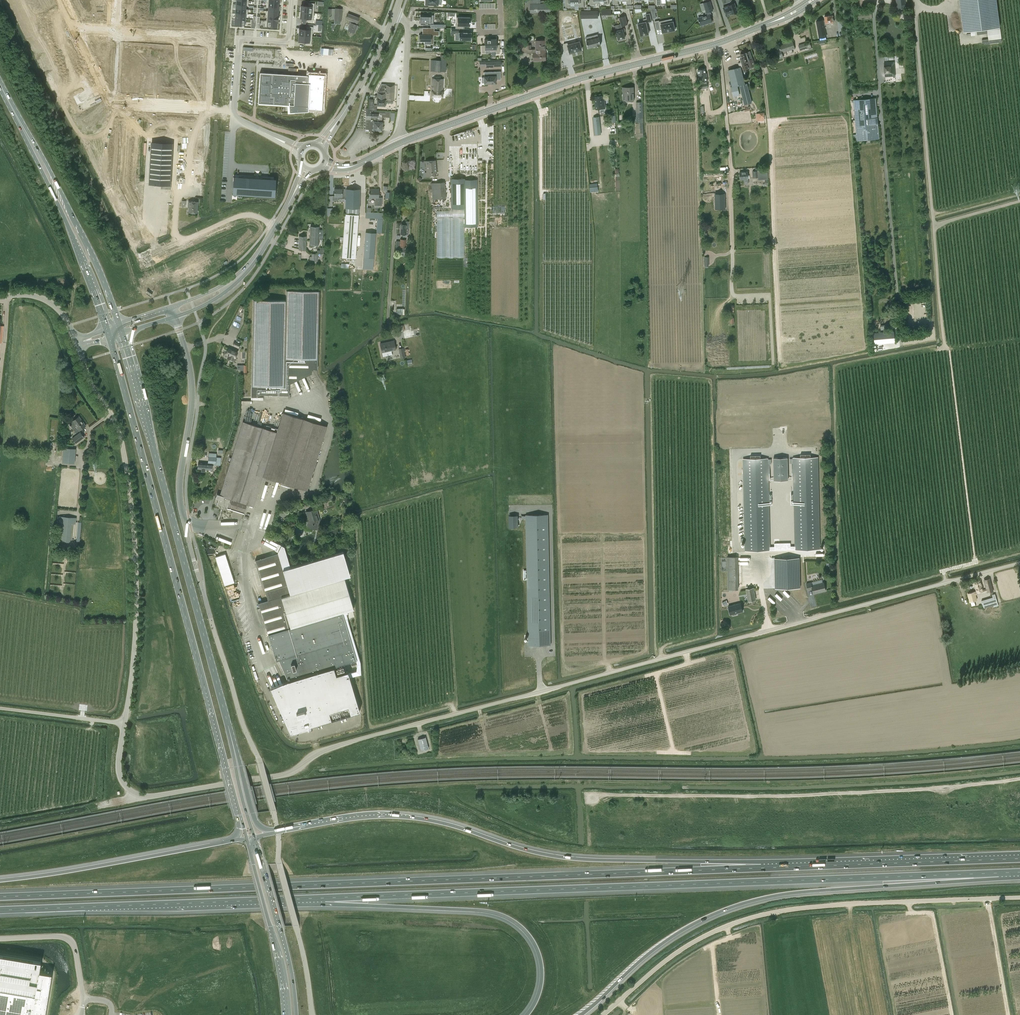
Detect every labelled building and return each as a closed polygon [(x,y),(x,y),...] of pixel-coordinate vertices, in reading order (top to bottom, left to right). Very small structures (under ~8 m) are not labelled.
[(353,4),(362,7),(362,5),(381,12),(386,0),(354,0),(353,4)] [(530,3),(530,12),(551,12),(551,3),(544,3),(544,0),(540,0),(530,0),(530,3)] [(897,9),(905,8),(904,0),(896,0),(897,9)] [(996,0),(959,0),(963,32),(999,27),(996,0)] [(705,12),(706,15),(698,17),(701,25),(712,21),(710,14),(709,14),(709,12),(713,11),(710,1),(703,3),(706,12),(705,12)] [(300,7),(300,10),(301,11),(300,12),(314,13),(314,3),(308,3),(308,6),(301,5),(301,7),(300,7)] [(734,3),(729,5),(732,14),(736,12),(738,12),(735,5),(734,3)] [(726,16),(732,14),(729,5),(723,8),(726,16)] [(334,19),(334,20),(340,21),(341,21),(342,8),(335,8),(335,9),(334,19)] [(300,12),(300,18),(307,18),(307,22),(313,22),(314,13),(300,12)] [(348,13),(346,19),(350,20),(349,24),(350,24),(347,30),(350,31),(350,32),(350,33),(352,34),(353,34),(353,33),(354,33),(356,30),(357,29),(358,27),(358,26),(357,26),(357,25),(356,25),(357,23),(359,18),(348,13)] [(638,24),(637,25),(638,28),(639,27),(641,36),(649,34),(646,22),(647,22),(648,22),(651,21),(650,14),(646,14),(647,18),(643,19),(644,22),(638,23),(638,24)] [(420,15),(420,23),(420,24),(423,24),(430,24),(433,24),(433,21),(430,21),(430,15),(420,15)] [(625,15),(619,17),(621,24),(618,24),(619,30),(616,31),(618,40),(619,39),(620,40),(622,39),(622,38),(625,38),(623,32),(624,32),(625,31),(625,28),(623,27),(622,28),(622,26),(628,24),(625,15)] [(825,19),(816,21),(819,37),(826,36),(824,25),(829,24),(829,23),(834,22),(833,15),(829,16),(829,15),(824,16),(825,19)] [(455,25),(455,28),(463,28),(463,25),(464,25),(469,26),(469,22),(470,22),(471,19),(469,19),(469,18),(456,17),(456,25),(455,25)] [(659,21),(655,21),(656,29),(660,29),(660,28),(662,28),(663,32),(675,30),(674,29),(676,29),(675,25),(674,25),(673,22),(665,23),(664,21),(659,22),(659,21)] [(299,30),(298,34),(299,34),(299,35),(312,36),(313,27),(306,26),(306,29),(299,29),(299,30)] [(419,35),(419,41),(424,41),(426,41),(426,44),(430,44),(431,35),(433,35),(439,36),(439,31),(434,31),(433,31),(433,28),(430,28),(428,28),(427,35),(422,35),(419,35)] [(452,28),(452,33),(455,33),(455,35),(459,35),(458,40),(459,40),(466,40),(466,41),(470,41),(470,40),(471,40),(471,32),(471,33),(467,32),(463,32),(459,32),(458,32),(458,28),(452,28)] [(988,40),(1001,38),(1000,28),(987,30),(988,40)] [(597,34),(585,37),(588,48),(600,45),(598,37),(597,34)] [(299,35),(298,41),(305,42),(305,45),(311,46),(312,36),(299,35)] [(485,45),(482,45),(482,53),(485,53),(485,51),(490,50),(491,50),(490,39),(485,39),(485,45)] [(496,39),(490,39),(491,50),(490,50),(490,52),(496,51),(496,54),(499,54),(499,45),(496,45),(496,39)] [(523,44),(518,44),(518,54),(523,53),(533,53),(533,61),(546,61),(545,40),(535,40),(535,48),(534,48),(531,48),(531,45),(523,45),(523,44)] [(782,52),(787,50),(789,54),(792,52),(791,49),(795,48),(792,41),(779,45),(780,49),(775,50),(778,59),(783,57),(782,52)] [(571,42),(564,44),(564,48),(564,51),(568,50),(567,49),(569,48),(570,52),(582,49),(581,46),(582,46),(581,42),(580,42),(571,44),(571,42)] [(806,42),(798,45),(800,50),(807,48),(808,48),(809,51),(812,49),(811,47),(809,42),(807,43),(806,42)] [(744,71),(749,69),(748,65),(753,63),(752,59),(750,51),(747,52),(740,54),(741,58),(740,59),(744,71)] [(806,59),(818,55),(816,51),(804,55),(806,59)] [(430,72),(446,72),(446,55),(441,55),(441,60),(431,60),(430,72)] [(894,62),(884,63),(885,76),(895,75),(894,62)] [(732,93),(738,92),(737,85),(744,83),(740,67),(728,70),(732,87),(730,87),(732,91),(732,93)] [(705,69),(698,70),(701,92),(706,92),(706,94),(709,94),(707,83),(710,83),(708,71),(705,72),(705,69)] [(484,77),(482,77),(482,83),(484,83),(484,84),(488,84),(496,84),(496,80),(501,79),(500,71),(484,72),(484,76),(484,77)] [(260,72),(258,103),(289,105),(289,112),(308,111),(308,109),(322,110),(324,74),(308,73),(308,75),(289,74),(289,75),(285,75),(285,74),(284,74),(272,73),(260,72)] [(432,78),(431,97),(442,97),(443,79),(432,78)] [(751,103),(747,83),(739,85),(744,104),(751,103)] [(368,108),(368,111),(374,111),(376,111),(376,106),(385,107),(385,105),(386,106),(386,103),(393,103),(394,85),(386,85),(386,84),(381,84),(377,92),(377,95),(374,95),(374,99),(369,99),(369,105),(368,108)] [(633,87),(622,88),(623,100),(626,100),(626,102),(634,101),(633,87)] [(605,108),(604,100),(602,100),(602,96),(594,97),(595,109),(605,108)] [(875,98),(854,100),(857,140),(879,138),(875,98)] [(642,102),(641,102),(636,102),(636,116),(635,116),(635,123),(636,123),(636,137),(643,137),(643,123),(642,102)] [(366,108),(365,120),(369,120),(369,130),(382,131),(382,115),(385,115),(385,112),(376,111),(374,111),(368,111),(368,108),(366,108)] [(764,112),(756,113),(757,121),(764,120),(764,112)] [(594,134),(601,133),(599,116),(593,117),(594,134)] [(149,182),(149,183),(163,184),(162,188),(170,189),(170,184),(170,183),(172,144),(151,143),(149,182)] [(425,172),(425,177),(436,176),(436,172),(435,160),(425,161),(426,172),(425,172)] [(757,168),(757,171),(752,171),(752,178),(758,177),(758,180),(768,179),(767,167),(757,168)] [(750,175),(747,175),(747,172),(739,172),(740,179),(744,179),(744,183),(745,183),(748,183),(748,182),(748,179),(748,178),(750,178),(750,175)] [(233,180),(232,194),(275,197),(276,183),(270,182),(270,179),(239,177),(239,181),(233,180)] [(458,178),(451,178),(452,208),(464,208),(464,227),(477,226),(476,184),(464,184),(464,179),(464,178),(458,178)] [(708,183),(705,183),(705,190),(716,190),(716,194),(718,194),(718,190),(719,190),(718,183),(715,183),(715,179),(708,179),(708,183)] [(444,182),(431,183),(432,199),(445,198),(444,182)] [(334,196),(338,196),(338,199),(346,199),(346,196),(346,192),(342,192),(342,189),(334,189),(334,196)] [(346,196),(346,199),(346,208),(342,257),(355,258),(358,215),(358,208),(359,208),(360,189),(346,189),(346,192),(346,196)] [(378,189),(369,189),(369,198),(374,198),(374,205),(382,205),(382,198),(378,198),(378,189)] [(715,194),(715,205),(716,204),(721,204),(721,209),(725,209),(725,193),(724,193),(724,194),(718,194),(716,194),(715,194)] [(189,207),(188,212),(197,213),(198,202),(188,201),(188,206),(189,207)] [(446,257),(446,216),(437,216),(437,257),(446,257)] [(455,257),(455,216),(446,216),(446,257),(455,257)] [(463,229),(463,216),(455,216),(455,257),(463,257),(463,229)] [(407,235),(408,235),(409,222),(405,221),(404,222),(403,222),(403,223),(403,224),(402,224),(401,224),(400,234),(403,234),(403,237),(406,237),(407,235)] [(310,235),(323,236),(323,230),(319,229),(319,226),(310,226),(310,235)] [(376,233),(366,232),(364,257),(374,258),(376,233)] [(323,239),(323,236),(310,235),(310,244),(318,245),(318,239),(323,239)] [(406,239),(400,239),(400,241),(397,240),(397,247),(400,247),(400,251),(404,251),(405,247),(406,239)] [(312,253),(312,256),(309,256),(309,262),(318,262),(318,259),(318,254),(312,253)] [(257,394),(274,395),(288,395),(289,384),(312,373),(312,369),(317,369),(319,291),(286,290),(286,300),(253,300),(251,397),(257,397),(257,394)] [(380,344),(382,353),(396,350),(394,342),(385,344),(385,343),(380,344)] [(228,359),(233,361),(237,352),(228,348),(226,354),(229,356),(228,359)] [(254,506),(263,476),(307,490),(327,426),(283,412),(277,432),(243,421),(220,495),(217,494),(216,498),(218,499),(216,505),(227,508),(244,513),(247,504),(254,506)] [(69,423),(76,433),(86,426),(79,416),(69,423)] [(71,438),(75,443),(84,437),(80,432),(71,438)] [(63,448),(62,459),(62,462),(74,463),(76,449),(63,448)] [(198,463),(197,469),(201,469),(201,471),(205,471),(205,470),(212,470),(212,464),(213,463),(215,463),(215,465),(220,465),(221,458),(221,457),(216,457),(216,453),(209,453),(208,463),(208,464),(198,463)] [(788,457),(773,458),(774,480),(788,480),(788,457)] [(793,492),(790,492),(791,505),(794,505),(795,549),(820,549),(818,457),(793,457),(793,492)] [(768,458),(744,459),(745,550),(770,550),(769,506),(773,506),(772,493),(769,493),(768,458)] [(267,480),(263,494),(270,496),(274,482),(267,480)] [(320,520),(317,509),(323,508),(321,502),(311,505),(312,510),(305,512),(308,520),(306,526),(317,529),(320,520)] [(551,639),(550,639),(548,514),(526,515),(528,645),(551,644),(551,639)] [(518,527),(518,523),(517,515),(509,515),(509,527),(518,527)] [(75,524),(76,518),(60,516),(59,522),(63,523),(61,541),(69,542),(71,523),(75,524)] [(278,553),(255,560),(268,600),(258,603),(276,661),(279,660),(288,680),(294,678),(297,688),(286,692),(285,689),(274,694),(275,696),(291,732),(360,711),(348,671),(335,675),(332,667),(350,662),(351,666),(357,664),(342,612),(353,609),(343,577),(350,575),(343,551),(290,567),(284,546),(279,544),(275,550),(278,552),(278,553)] [(236,581),(228,553),(216,556),(224,585),(236,581)] [(738,557),(727,557),(728,589),(729,589),(729,592),(733,592),(733,589),(738,589),(738,557)] [(799,558),(779,558),(779,566),(789,566),(789,588),(799,588),(799,558)] [(990,579),(984,580),(987,593),(993,591),(990,579)] [(980,580),(974,582),(976,591),(977,594),(982,593),(981,591),(983,590),(983,589),(980,580)] [(823,582),(812,585),(811,582),(806,583),(808,590),(812,589),(813,594),(826,590),(823,582)] [(756,600),(754,588),(754,587),(746,589),(748,601),(756,600)] [(977,600),(975,595),(975,592),(967,594),(969,602),(977,600)] [(992,597),(981,600),(984,608),(994,605),(994,607),(998,605),(995,593),(992,594),(992,597)] [(740,603),(728,606),(730,614),(732,614),(733,615),(737,614),(737,613),(743,611),(740,603)] [(243,605),(238,614),(238,615),(237,617),(242,620),(240,623),(245,626),(242,630),(245,632),(253,620),(249,618),(251,614),(247,612),(249,609),(243,605)] [(418,739),(421,750),(428,748),(425,737),(418,739)] [(51,974),(39,972),(40,961),(0,954),(0,1014),(44,1014),(51,974)]
